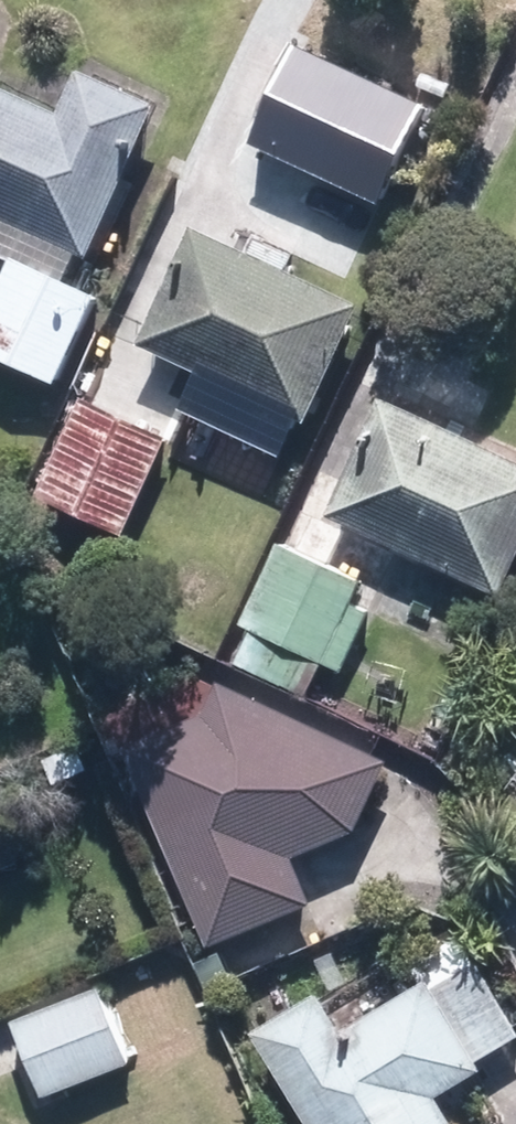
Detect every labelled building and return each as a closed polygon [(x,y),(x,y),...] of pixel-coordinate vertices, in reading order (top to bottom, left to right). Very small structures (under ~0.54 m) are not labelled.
[(74,262),(140,112),(67,81),(50,121),(0,100),(0,230),(74,262)] [(190,233),(134,351),(296,428),(353,310),(190,233)] [(45,388),(81,303),(0,269),(0,369),(45,388)] [(351,504),(515,580),(515,451),(401,397),(351,504)] [(154,447),(73,409),(30,502),(111,540),(154,447)] [(314,549),(295,540),(247,646),(325,681),(374,576),(314,549)] [(329,898),(309,850),(334,840),(371,824),(403,757),(234,677),(220,708),(144,740),(228,940),(329,898)] [(273,1025),(334,1123),(475,1123),(453,1089),(498,1061),(494,1053),(515,1039),(515,987),(496,956),(451,984),(445,975),(360,1027),(335,987),(273,1025)] [(116,983),(31,1017),(41,1040),(60,1089),(144,1055),(116,983)]
